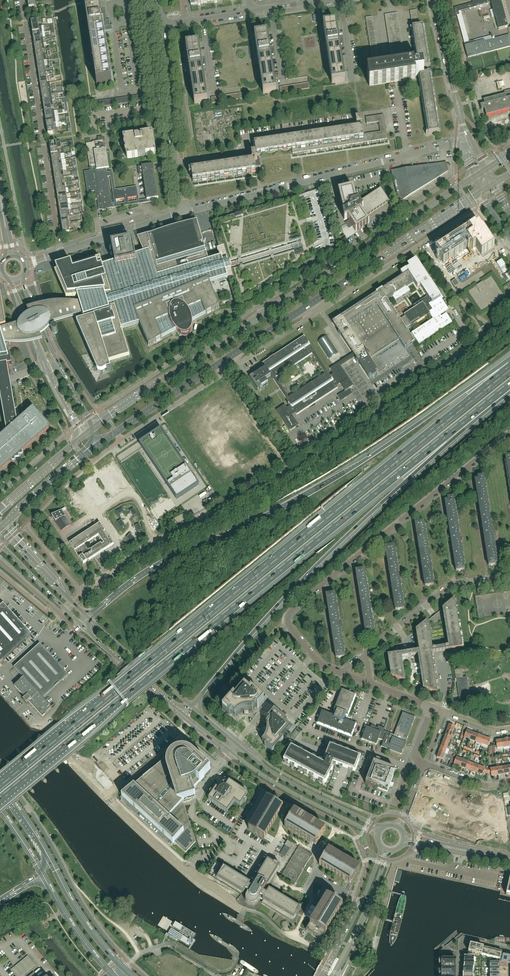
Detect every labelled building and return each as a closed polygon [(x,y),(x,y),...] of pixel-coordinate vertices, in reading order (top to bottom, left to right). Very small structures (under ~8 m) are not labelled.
[(473,3),(474,8),(489,4),(488,3),(492,2),(499,30),(508,27),(507,23),(501,1),(504,0),(472,0),(473,3)] [(100,5),(85,7),(85,8),(97,85),(97,86),(106,84),(112,84),(112,83),(104,32),(105,32),(105,31),(107,31),(110,31),(111,30),(110,26),(109,20),(108,20),(107,20),(102,21),(100,5)] [(344,81),(339,49),(339,45),(342,44),(341,40),(338,40),(335,24),(336,24),(323,26),(324,26),(331,71),(333,83),(332,83),(332,84),(345,82),(345,81),(344,81)] [(431,78),(430,74),(429,67),(428,62),(423,26),(419,27),(412,28),(419,68),(414,69),(414,66),(374,72),(367,73),(369,86),(388,83),(416,79),(415,76),(420,76),(421,85),(428,134),(439,132),(431,78)] [(275,92),(272,67),(270,55),(274,55),(273,50),(269,51),(267,34),(268,34),(258,35),(254,36),(255,36),(258,54),(260,64),(263,85),(264,94),(263,94),(277,92),(275,92)] [(471,42),(464,44),(468,58),(509,47),(509,38),(509,35),(495,39),(495,38),(493,39),(485,41),(484,41),(485,42),(472,45),(471,42)] [(207,102),(203,78),(201,66),(205,65),(204,60),(200,61),(198,45),(199,45),(199,44),(186,46),(186,47),(187,46),(187,51),(190,71),(195,104),(194,104),(195,104),(208,102),(207,102)] [(504,92),(505,95),(484,100),(485,104),(484,105),(480,106),(481,110),(484,109),(486,116),(509,110),(509,90),(504,92)] [(222,118),(213,118),(214,141),(222,141),(222,133),(224,133),(224,127),(233,127),(233,111),(241,111),(241,110),(222,110),(222,118)] [(300,152),(388,139),(386,131),(380,132),(363,134),(362,126),(258,142),(255,143),(256,154),(251,154),(252,161),(192,171),(192,170),(189,171),(190,175),(192,175),(193,181),(256,172),(255,165),(258,164),(260,164),(259,159),(259,157),(257,157),(257,154),(292,148),(293,154),(300,152)] [(155,154),(152,134),(144,135),(131,137),(125,138),(128,159),(136,157),(136,156),(146,155),(146,156),(155,154)] [(108,163),(106,149),(104,149),(104,148),(105,148),(105,147),(105,146),(104,145),(103,140),(102,137),(98,138),(98,141),(96,142),(93,142),(93,143),(91,143),(86,144),(90,167),(95,166),(95,171),(106,169),(109,169),(108,163)] [(411,195),(447,171),(446,163),(398,170),(391,171),(397,195),(399,201),(403,201),(402,200),(411,195)] [(158,197),(155,173),(154,165),(138,167),(139,176),(143,175),(147,200),(154,199),(158,198),(158,197)] [(109,189),(107,177),(107,173),(106,169),(95,171),(91,171),(85,172),(88,193),(94,192),(109,189)] [(136,197),(135,188),(135,187),(115,190),(116,200),(122,199),(125,199),(125,200),(128,200),(127,199),(136,197)] [(112,205),(110,195),(109,189),(94,192),(96,200),(97,200),(99,211),(102,210),(102,211),(106,210),(106,209),(112,208),(112,206),(115,205),(112,205)] [(340,199),(344,213),(343,214),(344,219),(349,218),(350,222),(355,221),(356,222),(357,222),(358,221),(358,222),(359,221),(358,221),(364,217),(364,218),(365,217),(364,217),(370,213),(370,214),(371,213),(376,209),(376,210),(377,209),(382,205),(382,206),(383,206),(383,205),(388,202),(389,202),(381,189),(380,189),(380,190),(375,193),(374,193),(374,194),(369,197),(368,197),(368,198),(363,201),(362,201),(362,202),(360,203),(359,202),(357,203),(355,195),(340,199)] [(58,272),(55,273),(66,299),(78,298),(81,308),(80,309),(79,310),(79,311),(79,312),(80,312),(80,313),(81,313),(82,313),(83,315),(83,317),(84,318),(83,318),(84,321),(77,324),(98,372),(98,373),(99,373),(100,374),(101,374),(102,374),(103,374),(103,373),(107,372),(107,371),(111,370),(109,365),(110,365),(109,364),(130,357),(121,330),(140,324),(149,346),(153,344),(177,331),(178,332),(180,333),(181,334),(182,334),(183,335),(184,335),(186,335),(187,335),(189,334),(189,333),(190,332),(191,331),(191,330),(192,328),(192,325),(192,322),(219,308),(210,284),(217,281),(226,279),(228,279),(237,310),(336,245),(319,190),(211,222),(219,247),(217,248),(220,258),(209,261),(207,254),(206,254),(197,222),(157,233),(138,239),(144,253),(134,256),(132,242),(112,246),(116,262),(102,267),(102,264),(100,256),(87,260),(88,263),(73,267),(72,264),(56,268),(58,272)] [(70,234),(68,222),(71,222),(61,223),(63,235),(70,234)] [(469,228),(435,250),(443,263),(444,263),(445,264),(448,262),(447,261),(471,245),(473,248),(475,246),(479,252),(478,253),(480,256),(481,255),(482,255),(494,247),(495,246),(493,242),(492,243),(490,241),(492,240),(489,236),(488,237),(486,235),(488,234),(485,230),(484,231),(482,228),(479,224),(476,226),(475,224),(469,228)] [(338,333),(340,336),(341,335),(343,338),(346,343),(353,353),(330,369),(332,372),(341,367),(340,365),(355,356),(357,359),(357,360),(356,360),(358,363),(358,362),(359,363),(369,379),(376,374),(378,373),(370,361),(368,357),(370,356),(368,353),(370,351),(377,346),(378,348),(379,347),(396,336),(397,336),(405,349),(411,344),(412,344),(417,341),(419,344),(432,336),(434,334),(451,323),(452,323),(451,321),(446,314),(441,317),(440,316),(448,310),(441,299),(442,299),(441,299),(440,298),(439,296),(438,294),(440,293),(431,278),(431,279),(429,280),(428,280),(418,264),(419,264),(417,262),(409,268),(409,269),(406,271),(406,270),(404,271),(402,273),(401,273),(400,273),(402,277),(401,277),(380,291),(335,321),(333,323),(337,329),(339,332),(338,333)] [(459,285),(456,279),(451,282),(455,288),(459,285)] [(487,286),(483,281),(476,286),(480,293),(483,291),(482,289),(487,286)] [(17,327),(1,332),(4,345),(9,346),(12,346),(14,346),(17,346),(19,346),(22,346),(24,346),(27,346),(29,345),(32,345),(34,345),(37,344),(39,343),(41,343),(39,338),(40,337),(41,336),(42,336),(43,335),(44,335),(44,334),(45,334),(45,333),(46,333),(47,332),(47,331),(48,331),(48,330),(49,329),(49,328),(52,330),(52,331),(52,332),(53,333),(54,333),(54,334),(55,334),(55,333),(56,333),(57,333),(57,332),(58,332),(58,331),(58,330),(58,329),(57,329),(57,328),(56,328),(55,328),(55,327),(54,327),(54,328),(53,328),(51,326),(51,324),(80,316),(79,312),(79,311),(77,305),(73,305),(69,305),(64,305),(60,305),(56,305),(51,305),(47,306),(43,307),(38,308),(34,309),(26,311),(28,316),(27,317),(26,317),(25,318),(24,319),(23,319),(23,320),(22,320),(22,321),(21,321),(20,322),(20,323),(19,323),(19,324),(18,325),(18,326),(17,327)] [(459,306),(455,308),(462,318),(465,322),(469,320),(466,315),(459,306)] [(7,365),(12,364),(12,363),(10,354),(10,353),(7,354),(4,345),(1,332),(0,329),(0,366),(7,365)] [(290,431),(299,425),(292,416),(296,413),(297,415),(338,388),(337,387),(337,386),(340,384),(340,385),(345,391),(338,396),(341,401),(352,394),(349,389),(353,386),(349,379),(341,367),(332,372),(333,373),(329,375),(328,372),(315,352),(304,336),(263,363),(266,368),(260,371),(260,370),(258,371),(249,377),(258,390),(268,383),(266,379),(271,376),(289,404),(288,404),(289,406),(290,405),(291,406),(287,408),(285,405),(276,410),(290,431)] [(318,342),(329,359),(338,353),(327,336),(318,342)] [(0,395),(0,397),(1,397),(4,416),(7,433),(18,424),(7,365),(0,366),(0,367),(0,393),(0,395)] [(1,472),(49,429),(33,410),(18,424),(7,433),(0,440),(0,471),(1,472)] [(198,486),(163,433),(142,447),(177,500),(198,486)] [(192,434),(188,436),(198,452),(208,445),(202,438),(199,440),(197,436),(194,438),(192,434)] [(112,465),(106,469),(121,492),(126,488),(112,465)] [(106,473),(100,476),(113,497),(119,493),(106,473)] [(485,485),(483,476),(484,476),(481,476),(477,477),(478,477),(478,479),(475,480),(476,486),(485,485)] [(90,479),(84,483),(99,506),(105,502),(90,479)] [(487,501),(485,485),(476,486),(478,502),(487,501)] [(454,506),(453,497),(454,497),(453,497),(447,498),(448,498),(448,500),(445,501),(446,507),(454,506)] [(490,517),(487,501),(478,502),(481,518),(490,517)] [(457,522),(454,506),(446,507),(448,523),(457,522)] [(70,526),(64,517),(65,516),(61,510),(52,516),(62,531),(70,526)] [(492,533),(490,517),(481,518),(483,534),(492,533)] [(415,522),(417,538),(426,537),(423,521),(415,522)] [(460,538),(457,522),(448,523),(451,539),(460,538)] [(70,543),(83,564),(114,544),(100,523),(70,543)] [(131,542),(136,537),(133,533),(128,539),(131,542)] [(495,549),(492,533),(483,534),(486,550),(495,549)] [(428,553),(426,537),(417,538),(420,554),(428,553)] [(462,554),(460,538),(451,539),(453,555),(462,554)] [(385,546),(388,562),(396,561),(394,545),(385,546)] [(497,564),(495,549),(486,550),(489,566),(497,564)] [(431,569),(428,553),(420,554),(422,570),(431,569)] [(465,570),(462,554),(453,555),(456,571),(465,570)] [(399,577),(396,561),(388,562),(390,578),(399,577)] [(356,570),(358,586),(367,585),(364,569),(356,570)] [(422,570),(425,586),(434,585),(431,569),(422,570)] [(401,593),(399,577),(390,578),(393,594),(401,593)] [(358,586),(361,602),(369,601),(367,585),(358,586)] [(326,594),(328,610),(337,609),(335,593),(326,594)] [(393,594),(395,610),(404,609),(401,593),(393,594)] [(464,648),(458,611),(456,598),(444,607),(450,646),(448,646),(445,646),(445,647),(435,648),(432,648),(432,649),(430,649),(426,622),(416,630),(419,651),(417,651),(414,652),(414,651),(404,653),(401,654),(401,653),(399,654),(388,655),(391,676),(403,681),(400,658),(405,657),(414,655),(414,656),(419,655),(425,689),(438,694),(436,682),(438,682),(435,668),(435,663),(433,663),(431,653),(433,652),(433,653),(433,652),(436,652),(446,651),(446,650),(449,650),(451,649),(451,650),(464,648)] [(369,601),(361,602),(363,618),(372,617),(369,601)] [(31,635),(21,624),(22,623),(22,621),(21,619),(19,619),(18,620),(3,604),(0,607),(0,667),(1,667),(5,663),(3,660),(31,635)] [(340,625),(337,609),(328,610),(331,626),(340,625)] [(363,618),(366,634),(374,633),(372,617),(363,618)] [(340,625),(331,626),(333,642),(342,641),(340,625)] [(333,642),(336,658),(345,656),(342,641),(333,642)] [(43,698),(68,675),(40,644),(14,668),(23,678),(21,680),(15,686),(24,696),(22,698),(27,704),(29,702),(43,717),(52,709),(43,698)] [(470,698),(467,680),(467,677),(463,678),(462,669),(459,669),(455,670),(456,678),(460,705),(464,705),(464,707),(467,706),(467,704),(474,703),(473,698),(470,698)] [(264,701),(251,690),(250,691),(245,687),(235,698),(234,697),(234,696),(223,709),(230,716),(231,714),(235,717),(236,716),(237,716),(238,715),(239,714),(240,713),(242,713),(243,712),(244,712),(244,715),(249,715),(248,711),(250,711),(252,711),(253,711),(256,707),(257,708),(258,709),(264,701)] [(344,719),(346,715),(348,716),(356,695),(342,689),(333,710),(335,711),(334,715),(322,711),(317,724),(351,737),(356,724),(353,723),(344,719)] [(282,738),(291,727),(286,723),(287,722),(287,721),(274,710),(268,717),(268,718),(269,719),(266,723),(266,724),(267,725),(267,726),(267,727),(263,727),(263,731),(267,731),(266,732),(266,734),(266,735),(265,736),(265,737),(264,739),(263,740),(262,741),(266,744),(265,745),(265,746),(272,752),(284,739),(283,739),(282,738)] [(394,735),(388,732),(384,730),(384,729),(378,726),(377,728),(373,727),(374,725),(368,723),(367,725),(371,727),(370,729),(366,727),(362,739),(376,745),(378,739),(383,741),(381,746),(401,754),(403,749),(406,744),(406,743),(405,742),(415,717),(403,713),(394,735)] [(454,729),(455,727),(449,725),(447,730),(453,732),(455,733),(456,730),(454,729)] [(470,740),(473,733),(467,730),(464,737),(470,740)] [(476,742),(479,735),(473,733),(470,740),(476,742)] [(482,744),(484,737),(479,735),(476,742),(482,744)] [(450,741),(451,738),(445,736),(443,741),(451,744),(452,742),(450,741)] [(488,747),(490,740),(484,737),(482,744),(488,747)] [(449,749),(451,744),(443,741),(441,746),(447,749),(448,749),(449,749)] [(196,798),(196,797),(195,796),(193,791),(193,789),(196,786),(197,785),(200,782),(205,777),(206,776),(206,775),(210,771),(211,770),(200,760),(194,755),(189,750),(183,745),(182,746),(179,743),(121,792),(123,795),(122,796),(123,798),(121,800),(169,844),(171,842),(173,843),(174,842),(186,852),(196,842),(183,802),(195,798),(196,798)] [(324,783),(334,764),(341,766),(343,767),(345,768),(354,771),(359,757),(331,746),(327,758),(324,765),(310,758),(311,757),(308,755),(307,756),(292,748),(285,761),(299,769),(299,771),(302,773),(303,771),(324,783)] [(365,754),(345,746),(344,749),(364,757),(365,754)] [(447,751),(447,749),(441,746),(439,752),(445,754),(447,755),(448,752),(447,751)] [(460,767),(462,760),(456,758),(454,765),(457,766),(460,767)] [(466,769),(468,762),(469,760),(463,758),(463,760),(462,760),(460,767),(466,769)] [(390,784),(393,776),(395,770),(374,762),(365,784),(378,788),(387,791),(389,786),(390,786),(390,785),(391,785),(390,784)] [(471,771),(474,765),(468,762),(466,769),(471,771)] [(477,773),(480,767),(474,765),(471,771),(477,773)] [(484,773),(486,769),(480,767),(477,773),(483,776),(484,773)] [(240,806),(248,794),(229,782),(225,788),(224,787),(223,788),(222,787),(221,788),(221,789),(220,789),(219,790),(216,788),(209,799),(227,812),(234,802),(240,806)] [(420,791),(409,818),(425,824),(435,797),(420,791)] [(502,792),(487,794),(489,806),(500,804),(499,799),(503,798),(502,792)] [(247,829),(263,838),(282,807),(266,798),(247,829)] [(238,819),(242,813),(238,809),(234,815),(238,819)] [(294,811),(285,827),(316,846),(325,830),(294,811)] [(329,849),(319,865),(350,883),(360,867),(329,849)] [(296,852),(289,867),(295,870),(302,855),(296,852)] [(224,866),(218,877),(217,878),(243,894),(246,890),(249,892),(247,895),(246,896),(246,898),(246,900),(247,901),(248,903),(249,904),(251,905),(253,905),(254,904),(256,903),(257,902),(258,901),(260,898),(264,900),(262,903),(266,906),(266,905),(267,906),(271,909),(271,908),(272,909),(272,910),(276,912),(276,911),(277,912),(277,913),(281,915),(283,915),(282,916),(286,919),(287,918),(288,918),(287,919),(289,921),(290,922),(291,923),(292,924),(293,925),(294,925),(295,924),(297,921),(299,915),(297,914),(301,908),(301,907),(302,907),(296,904),(276,892),(274,892),(273,894),(271,893),(272,891),(270,889),(269,889),(267,892),(264,890),(266,887),(267,887),(279,867),(279,865),(274,863),(274,864),(268,860),(252,885),(250,883),(250,882),(248,881),(231,870),(229,869),(224,866)] [(216,861),(210,870),(215,873),(220,864),(216,861)] [(284,873),(282,879),(291,883),(294,878),(284,873)] [(405,893),(404,893),(403,893),(403,894),(402,894),(401,895),(400,896),(399,899),(398,902),(395,911),(391,930),(390,933),(389,937),(389,941),(390,943),(390,946),(391,947),(391,946),(393,944),(394,942),(396,939),(398,935),(399,931),(404,912),(406,903),(406,900),(406,897),(406,895),(405,894),(405,893)] [(322,940),(343,905),(327,896),(306,930),(322,940)] [(316,907),(312,905),(305,916),(309,919),(316,907)] [(175,922),(164,916),(158,925),(169,932),(168,933),(190,946),(189,949),(191,950),(197,939),(194,937),(197,932),(176,920),(175,922)] [(466,931),(490,937),(492,932),(467,926),(466,931)] [(509,942),(509,936),(495,933),(494,938),(509,942)] [(476,949),(477,946),(470,944),(470,945),(468,952),(467,955),(467,956),(474,956),(474,957),(475,953),(476,949)] [(482,951),(483,947),(477,946),(476,949),(475,953),(481,955),(482,951)] [(488,952),(489,949),(483,947),(482,951),(481,955),(487,956),(488,952)] [(494,954),(495,950),(489,949),(488,952),(487,956),(493,958),(494,954)] [(501,954),(502,952),(500,951),(495,950),(494,954),(493,958),(500,959),(501,954)] [(509,957),(508,956),(501,954),(500,959),(499,962),(508,964),(509,957)] [(11,970),(16,975),(24,975),(36,966),(28,956),(11,970)] [(456,959),(455,959),(447,959),(446,959),(441,959),(441,975),(456,975),(456,959)]
